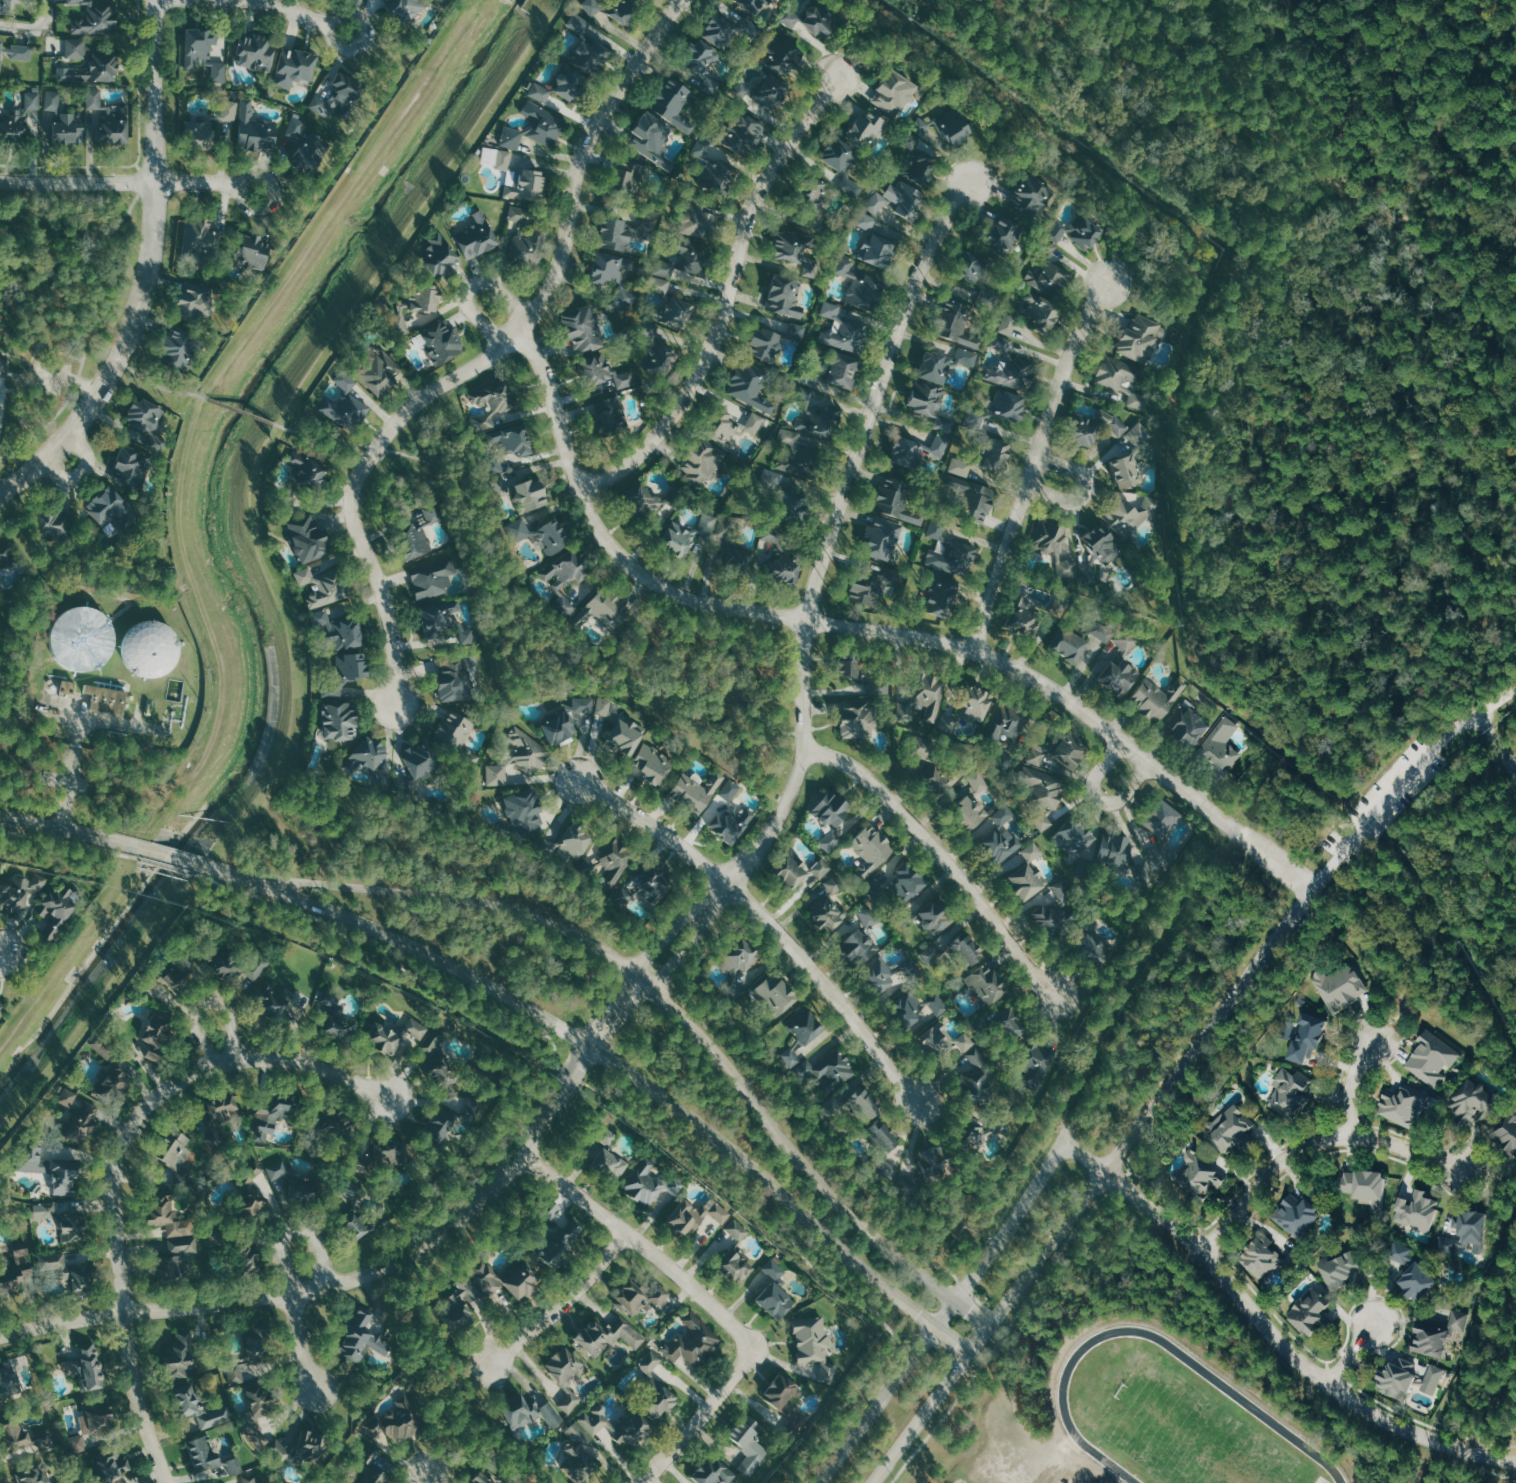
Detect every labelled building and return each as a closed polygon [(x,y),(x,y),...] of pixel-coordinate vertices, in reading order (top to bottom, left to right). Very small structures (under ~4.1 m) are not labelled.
[(12,13),(13,0),(0,0),(0,13),(12,13)] [(117,34),(118,5),(94,5),(94,0),(69,0),(69,4),(85,4),(85,20),(73,20),(73,34),(117,34)] [(578,3),(582,0),(596,0),(599,4),(609,5),(612,0),(640,0),(643,2),(628,26),(601,9),(589,18),(578,3)] [(754,16),(732,0),(769,0),(766,5),(763,3),(754,16)] [(818,1),(800,22),(785,9),(777,18),(793,32),(800,24),(814,36),(816,33),(822,38),(838,19),(818,1)] [(568,60),(581,41),(579,34),(564,25),(573,10),(591,22),(584,33),(611,51),(594,77),(568,60)] [(746,19),(738,31),(712,16),(700,35),(724,50),(735,31),(739,32),(740,30),(752,37),(758,27),(746,19)] [(228,62),(212,62),(212,44),(218,44),(218,30),(187,30),(187,68),(214,68),(214,82),(228,82),(228,62)] [(776,33),(758,60),(785,78),(804,51),(776,33)] [(276,37),(254,34),(253,37),(242,36),(238,67),(272,71),(276,37)] [(67,58),(87,58),(86,39),(67,39),(67,58)] [(697,39),(693,45),(688,41),(683,49),(686,51),(677,65),(697,78),(700,74),(703,80),(698,90),(712,97),(719,83),(707,77),(703,73),(709,65),(706,63),(710,57),(706,54),(711,48),(697,39)] [(32,59),(33,45),(13,45),(12,59),(32,59)] [(319,55),(284,47),(275,85),(292,90),(295,79),(313,83),(319,55)] [(58,68),(59,82),(118,81),(118,53),(91,54),(92,67),(58,68)] [(527,94),(534,82),(548,90),(564,62),(592,78),(576,106),(551,92),(544,104),(527,94)] [(867,99),(890,67),(917,86),(895,118),(867,99)] [(332,119),(338,106),(348,111),(364,81),(342,70),(334,85),(337,87),(330,101),(317,94),(310,107),(332,119)] [(725,93),(740,79),(753,92),(768,72),(792,86),(771,110),(750,96),(739,105),(725,93)] [(667,76),(647,106),(688,134),(695,125),(677,113),(692,92),(667,76)] [(42,109),(42,87),(34,87),(34,92),(27,92),(26,109),(16,109),(16,114),(1,114),(1,141),(31,141),(31,109),(42,109)] [(129,143),(128,107),(112,108),(112,104),(103,104),(102,89),(88,90),(88,110),(99,109),(101,144),(129,143)] [(64,91),(46,91),(46,133),(53,133),(53,144),(85,144),(85,110),(64,110),(64,91)] [(240,149),(277,151),(278,121),(254,120),(255,99),(243,98),(240,149)] [(498,145),(503,125),(520,130),(530,124),(533,119),(519,112),(527,99),(566,119),(551,148),(523,133),(517,150),(498,145)] [(237,122),(240,102),(225,100),(222,120),(237,122)] [(972,132),(955,104),(925,121),(918,117),(911,128),(921,135),(927,125),(934,121),(949,146),(972,132)] [(644,109),(671,127),(650,159),(622,141),(644,109)] [(716,139),(736,109),(763,128),(744,157),(716,139)] [(841,136),(856,114),(860,117),(866,109),(887,123),(866,153),(841,136)] [(301,141),(293,163),(316,172),(329,136),(313,130),(315,123),(294,115),(286,136),(301,141)] [(187,148),(216,146),(215,119),(187,120),(187,148)] [(908,131),(920,138),(915,147),(938,159),(922,188),(897,174),(911,148),(901,143),(908,131)] [(699,134),(691,153),(709,160),(699,183),(725,195),(737,166),(708,154),(714,141),(699,134)] [(853,199),(836,186),(843,176),(843,172),(821,156),(835,137),(868,160),(862,169),(857,165),(848,177),(862,187),(853,199)] [(544,200),(503,195),(505,184),(513,185),(515,170),(495,167),(497,148),(512,150),(510,166),(547,170),(544,200)] [(621,158),(618,168),(610,166),(604,193),(636,201),(646,164),(621,158)] [(1026,171),(1005,201),(1034,220),(1054,190),(1026,171)] [(827,236),(810,230),(817,211),(794,196),(810,172),(825,183),(823,209),(819,218),(832,223),(827,236)] [(863,206),(876,188),(880,192),(893,174),(924,197),(910,217),(884,198),(873,213),(863,206)] [(678,231),(685,203),(690,204),(692,197),(714,203),(712,213),(716,214),(710,239),(678,231)] [(510,204),(507,219),(520,221),(518,235),(513,234),(507,263),(539,269),(547,225),(531,222),(528,236),(523,235),(528,208),(510,204)] [(470,214),(474,223),(453,233),(465,258),(498,242),(481,208),(470,214)] [(860,211),(878,218),(873,232),(894,241),(883,267),(857,256),(868,229),(854,223),(860,211)] [(644,212),(641,229),(622,225),(623,219),(601,215),(596,246),(628,252),(631,233),(654,237),(658,215),(644,212)] [(997,212),(980,244),(1006,258),(1023,227),(997,212)] [(1045,235),(1056,221),(1067,231),(1082,213),(1103,231),(1084,253),(1065,237),(1057,245),(1045,235)] [(212,231),(213,220),(186,219),(185,251),(217,252),(218,232),(212,231)] [(799,276),(801,264),(771,257),(777,228),(820,237),(818,247),(803,244),(800,256),(819,260),(815,279),(799,276)] [(270,265),(269,241),(262,241),(262,234),(240,235),(240,257),(249,257),(249,266),(270,265)] [(667,249),(670,236),(708,245),(702,272),(671,265),(668,276),(652,272),(655,258),(672,262),(679,260),(681,253),(667,249)] [(416,254),(443,237),(459,262),(433,280),(416,254)] [(1019,279),(1026,267),(1038,274),(1042,266),(1029,251),(1044,238),(1056,247),(1051,259),(1074,272),(1058,301),(1019,279)] [(994,308),(975,301),(980,289),(975,283),(954,273),(966,247),(992,259),(982,281),(985,287),(1000,292),(994,308)] [(634,259),(632,269),(623,267),(621,274),(625,276),(623,287),(637,296),(625,314),(610,304),(619,290),(620,281),(605,278),(604,284),(589,281),(595,250),(634,259)] [(837,254),(853,260),(849,270),(884,284),(873,313),(843,301),(852,278),(831,270),(837,254)] [(772,272),(763,308),(801,318),(804,306),(795,304),(801,280),(772,272)] [(647,288),(650,275),(669,280),(666,293),(669,299),(670,295),(694,303),(685,330),(643,316),(647,303),(663,308),(666,301),(662,293),(647,288)] [(393,338),(386,319),(398,315),(398,304),(407,301),(408,293),(416,294),(417,282),(440,285),(437,312),(402,308),(411,331),(393,338)] [(188,291),(177,292),(180,318),(214,314),(210,283),(187,285),(188,291)] [(995,331),(1010,336),(1016,320),(1021,318),(1032,324),(1029,329),(1047,338),(1062,306),(1015,283),(1011,293),(1030,302),(1027,308),(1017,307),(1013,316),(1003,312),(995,331)] [(944,296),(931,331),(977,347),(981,336),(965,330),(973,306),(944,296)] [(823,299),(840,305),(836,316),(867,326),(858,354),(818,341),(822,328),(835,333),(839,321),(818,315),(823,299)] [(559,313),(567,340),(570,339),(573,348),(600,340),(589,304),(559,313)] [(1137,313),(1161,324),(1144,364),(1113,350),(1124,326),(1130,329),(1137,313)] [(420,332),(427,344),(422,347),(434,367),(464,349),(445,317),(420,332)] [(636,330),(642,317),(658,325),(654,336),(672,353),(660,376),(638,365),(649,344),(647,336),(636,330)] [(747,351),(755,326),(778,334),(786,332),(789,322),(804,326),(801,340),(788,336),(779,337),(771,359),(747,351)] [(160,358),(191,369),(202,335),(171,325),(160,358)] [(981,380),(1025,393),(1033,363),(1010,357),(1006,350),(1010,339),(993,333),(988,346),(1002,351),(1006,358),(1002,370),(985,365),(981,380)] [(917,375),(925,349),(952,357),(956,344),(978,352),(973,369),(955,363),(948,366),(942,384),(917,375)] [(354,369),(382,345),(403,369),(375,393),(354,369)] [(796,379),(802,362),(825,370),(832,351),(857,360),(848,386),(818,375),(814,386),(796,379)] [(1103,353),(1093,382),(1118,390),(1119,388),(1128,395),(1125,405),(1148,412),(1154,392),(1132,386),(1123,383),(1124,380),(1139,385),(1145,368),(1103,353)] [(636,383),(617,389),(613,376),(585,384),(579,361),(595,356),(597,364),(610,361),(614,374),(632,368),(636,383)] [(724,390),(740,356),(769,370),(757,396),(775,405),(771,413),(724,390)] [(7,375),(0,374),(0,358),(9,359),(7,375)] [(313,410),(326,394),(334,401),(342,390),(328,379),(339,368),(358,383),(349,392),(371,407),(350,440),(313,410)] [(467,415),(488,409),(487,403),(467,409),(462,391),(511,377),(519,405),(495,412),(491,416),(494,426),(473,433),(467,415)] [(950,433),(931,427),(934,417),(905,408),(913,380),(944,389),(937,410),(956,416),(950,433)] [(814,389),(796,384),(791,403),(801,406),(800,411),(809,413),(807,421),(798,418),(795,428),(833,439),(842,408),(825,403),(823,409),(809,405),(814,389)] [(962,423),(967,409),(982,414),(989,412),(997,388),(1026,397),(1018,422),(994,415),(982,418),(979,429),(962,423)] [(595,401),(598,412),(590,414),(598,440),(630,430),(620,393),(595,401)] [(167,409),(138,396),(125,423),(151,435),(147,444),(160,449),(166,436),(156,432),(167,409)] [(698,433),(719,404),(729,413),(727,419),(740,426),(750,406),(767,417),(755,437),(745,431),(741,434),(734,432),(730,439),(738,445),(731,455),(698,433)] [(1066,438),(1076,417),(1092,425),(1101,408),(1128,427),(1118,437),(1104,431),(1099,428),(1089,449),(1066,438)] [(1139,419),(1124,434),(1137,447),(1131,453),(1108,460),(1117,489),(1142,481),(1134,456),(1155,435),(1139,419)] [(522,425),(527,449),(499,455),(502,470),(486,474),(482,460),(492,454),(487,433),(522,425)] [(781,427),(799,433),(795,444),(823,453),(815,479),(774,466),(778,452),(792,457),(794,451),(791,445),(777,440),(781,427)] [(697,434),(676,467),(685,473),(683,477),(699,487),(707,476),(711,479),(727,454),(697,434)] [(893,436),(885,459),(918,472),(925,453),(942,459),(950,438),(937,434),(931,450),(893,436)] [(965,477),(948,470),(952,457),(969,463),(977,459),(986,436),(1011,445),(1000,473),(977,464),(969,467),(965,477)] [(112,477),(138,486),(150,453),(124,444),(112,477)] [(279,511),(294,510),(293,495),(300,488),(317,496),(332,465),(290,445),(283,462),(297,468),(286,492),(278,495),(279,511)] [(763,468),(784,472),(782,485),(812,491),(806,523),(772,516),(778,484),(761,480),(763,468)] [(486,478),(501,471),(508,489),(530,480),(531,483),(539,480),(548,503),(519,515),(511,497),(515,492),(514,489),(494,497),(486,478)] [(982,525),(995,490),(946,473),(942,483),(967,492),(959,516),(982,525)] [(883,474),(872,509),(920,524),(924,512),(903,506),(911,482),(883,474)] [(688,493),(677,510),(666,502),(634,527),(612,499),(641,476),(659,499),(665,497),(674,484),(688,493)] [(104,527),(115,518),(120,523),(135,511),(113,483),(86,506),(104,527)] [(1160,498),(1152,518),(1147,518),(1122,541),(1097,514),(1120,492),(1138,512),(1145,493),(1160,498)] [(390,533),(426,519),(422,507),(434,502),(441,519),(423,527),(432,550),(401,562),(390,533)] [(37,510),(39,537),(69,536),(68,509),(37,510)] [(285,522),(300,562),(331,551),(322,527),(316,529),(310,512),(285,522)] [(716,517),(709,536),(698,532),(678,561),(654,544),(672,519),(688,530),(698,527),(703,512),(716,517)] [(925,562),(966,576),(976,546),(943,534),(948,518),(931,513),(923,536),(947,543),(943,555),(929,551),(925,562)] [(502,527),(523,515),(530,528),(555,515),(570,542),(549,553),(536,529),(510,543),(502,527)] [(874,515),(863,552),(890,561),(902,523),(874,515)] [(1074,559),(1076,575),(1056,577),(1054,552),(1031,544),(1041,516),(1067,525),(1059,550),(1059,560),(1074,559)] [(1099,519),(1123,551),(1105,564),(1100,557),(1094,557),(1097,581),(1079,583),(1077,563),(1089,562),(1091,552),(1078,535),(1099,519)] [(720,520),(718,534),(727,536),(720,571),(747,577),(753,551),(732,546),(728,539),(732,523),(720,520)] [(765,525),(761,537),(776,541),(776,549),(773,562),(768,561),(764,577),(796,583),(802,554),(784,550),(781,543),(784,530),(765,525)] [(14,564),(10,546),(0,549),(0,567),(14,564)] [(565,617),(553,605),(565,595),(556,585),(563,578),(555,568),(545,577),(541,572),(571,546),(594,572),(578,586),(574,582),(566,589),(579,604),(565,617)] [(406,567),(451,553),(457,572),(448,575),(451,583),(443,585),(445,589),(416,598),(406,567)] [(846,597),(877,607),(885,580),(901,585),(906,569),(885,563),(881,576),(855,568),(846,597)] [(307,567),(292,572),(298,588),(304,585),(310,604),(348,592),(339,567),(311,577),(307,567)] [(932,571),(920,611),(954,622),(966,582),(932,571)] [(569,621),(604,584),(631,610),(610,631),(592,613),(577,629),(569,621)] [(1017,590),(1006,625),(1030,633),(1039,604),(1049,607),(1058,616),(1070,602),(1058,591),(1043,599),(1017,590)] [(415,606),(458,599),(459,610),(450,612),(451,618),(459,620),(463,628),(472,627),(474,644),(456,646),(454,629),(443,630),(441,631),(442,636),(421,640),(415,606)] [(112,607),(53,609),(55,669),(114,667),(112,607)] [(309,613),(312,627),(325,624),(332,652),(364,644),(358,616),(327,623),(324,610),(309,613)] [(128,668),(135,667),(137,677),(181,672),(177,644),(174,619),(123,625),(128,668)] [(1073,665),(1044,648),(1058,622),(1074,631),(1093,627),(1098,620),(1113,632),(1105,643),(1091,633),(1078,636),(1087,640),(1073,665)] [(1122,701),(1092,678),(1109,656),(1114,660),(1122,650),(1113,638),(1128,627),(1143,638),(1127,658),(1145,672),(1122,701)] [(839,643),(870,644),(869,674),(892,674),(892,694),(867,694),(868,674),(838,673),(839,643)] [(321,695),(321,683),(335,683),(337,678),(333,652),(366,647),(371,676),(346,680),(340,687),(340,696),(321,695)] [(467,654),(445,657),(447,674),(436,675),(439,700),(472,696),(467,654)] [(896,719),(911,719),(911,705),(916,702),(926,706),(923,718),(935,722),(951,672),(920,662),(909,695),(896,700),(896,719)] [(1178,676),(1165,692),(1145,677),(1127,700),(1156,723),(1187,683),(1178,676)] [(77,682),(64,679),(62,692),(75,694),(77,682)] [(127,690),(85,682),(83,691),(94,693),(91,708),(123,713),(127,690)] [(944,712),(939,725),(951,729),(954,720),(961,716),(980,723),(990,695),(964,686),(955,711),(953,716),(944,712)] [(597,695),(594,712),(607,715),(615,723),(605,741),(628,754),(642,730),(610,712),(612,698),(597,695)] [(549,743),(539,722),(573,706),(573,697),(592,697),(592,711),(573,711),(568,713),(576,730),(549,743)] [(838,698),(838,736),(872,736),(872,698),(838,698)] [(999,699),(975,738),(991,749),(983,764),(1005,777),(1016,758),(991,743),(1000,727),(1015,736),(1026,714),(999,699)] [(320,704),(324,740),(357,737),(353,700),(320,704)] [(1161,727),(1182,702),(1210,725),(1190,750),(1161,727)] [(449,707),(432,740),(460,755),(477,722),(449,707)] [(1225,715),(1239,725),(1226,742),(1242,754),(1223,778),(1194,756),(1225,715)] [(505,783),(486,783),(486,764),(502,764),(508,757),(497,748),(514,727),(545,751),(529,771),(513,757),(505,766),(505,783)] [(1025,758),(1033,742),(1042,747),(1044,741),(1053,741),(1057,736),(1061,739),(1068,728),(1090,744),(1071,769),(1050,754),(1042,755),(1037,765),(1025,758)] [(386,786),(371,782),(373,775),(356,760),(349,769),(343,764),(368,736),(386,751),(371,769),(376,769),(389,773),(386,786)] [(917,758),(934,757),(933,738),(915,740),(917,758)] [(394,776),(409,773),(400,754),(424,742),(436,766),(408,780),(407,790),(393,789),(394,776)] [(643,742),(673,761),(656,786),(627,768),(643,742)] [(967,769),(934,802),(914,781),(947,749),(967,769)] [(1023,764),(1065,778),(1054,810),(1036,804),(1051,823),(1039,832),(1020,808),(1026,798),(1033,779),(1020,774),(1023,764)] [(988,812),(961,833),(946,815),(978,790),(967,776),(977,768),(992,787),(979,797),(988,812)] [(665,794),(682,770),(703,785),(715,770),(723,776),(694,816),(665,794)] [(729,777),(717,793),(732,804),(731,808),(728,807),(720,817),(715,813),(706,824),(729,843),(754,814),(747,808),(741,816),(734,810),(736,802),(731,798),(741,785),(729,777)] [(501,797),(516,839),(547,828),(532,786),(501,797)] [(828,787),(807,812),(828,830),(816,843),(828,853),(842,837),(830,826),(849,804),(828,787)] [(1154,875),(1142,851),(1163,840),(1134,821),(1156,790),(1188,812),(1165,846),(1174,865),(1154,875)] [(993,867),(972,842),(993,824),(986,816),(1004,801),(1014,813),(995,829),(1006,842),(1014,836),(1020,843),(993,867)] [(1070,815),(1050,838),(1070,854),(1075,848),(1077,860),(1073,874),(1088,878),(1092,859),(1081,856),(1081,851),(1094,835),(1070,815)] [(544,838),(538,850),(549,856),(555,846),(558,845),(579,858),(594,833),(572,820),(560,840),(553,843),(544,838)] [(869,821),(895,848),(859,881),(852,873),(867,859),(849,841),(869,821)] [(1103,832),(1130,838),(1125,864),(1145,860),(1154,881),(1141,887),(1133,868),(1097,860),(1103,832)] [(585,860),(580,868),(591,874),(595,866),(601,863),(611,869),(604,880),(612,885),(634,848),(612,835),(594,866),(585,860)] [(1034,839),(1020,850),(1028,860),(1003,880),(1020,902),(1047,881),(1031,861),(1043,851),(1034,839)] [(769,872),(787,853),(806,872),(822,855),(833,866),(819,879),(811,872),(805,874),(788,891),(769,872)] [(905,859),(926,882),(888,917),(858,885),(872,872),(884,886),(898,873),(895,869),(905,859)] [(652,861),(631,892),(622,886),(614,897),(626,905),(634,893),(639,891),(656,903),(675,876),(652,861)] [(0,882),(0,907),(19,911),(20,908),(24,908),(28,887),(31,887),(34,887),(41,890),(47,877),(35,871),(29,885),(28,885),(29,878),(15,876),(14,881),(10,881),(10,879),(1,877),(0,882)] [(838,871),(846,886),(826,897),(844,915),(828,931),(807,910),(827,890),(822,880),(838,871)] [(1028,917),(1056,899),(1047,884),(1062,874),(1075,894),(1060,905),(1064,912),(1073,906),(1077,913),(1041,937),(1028,917)] [(34,909),(44,916),(47,911),(55,916),(52,921),(63,927),(85,895),(73,889),(68,886),(62,882),(55,878),(34,909)] [(895,917),(906,908),(911,914),(937,893),(956,917),(931,936),(915,916),(903,926),(895,917)] [(873,903),(881,920),(865,930),(879,947),(851,969),(832,945),(863,924),(855,910),(873,903)] [(1087,912),(1098,920),(1090,932),(1111,947),(1094,972),(1069,955),(1088,929),(1079,923),(1087,912)] [(918,952),(934,940),(941,949),(964,931),(983,955),(957,975),(940,952),(926,963),(918,952)] [(735,1001),(746,988),(735,979),(735,970),(743,970),(758,954),(741,937),(718,961),(730,972),(730,977),(720,989),(735,1001)] [(211,943),(235,951),(232,963),(242,966),(258,949),(272,961),(253,981),(243,972),(236,972),(229,980),(202,971),(211,943)] [(859,972),(880,957),(890,970),(910,955),(920,969),(908,977),(902,968),(891,976),(894,979),(874,994),(859,972)] [(1312,978),(1348,957),(1368,989),(1332,1010),(1312,978)] [(185,959),(201,976),(176,994),(164,983),(156,983),(145,991),(133,974),(147,965),(170,971),(185,959)] [(985,961),(1007,988),(984,1006),(963,979),(985,961)] [(751,990),(775,1016),(798,995),(774,969),(751,990)] [(266,979),(249,1004),(287,1029),(295,1017),(283,1009),(288,1001),(272,991),(276,986),(266,979)] [(317,1000),(324,985),(339,992),(334,1001),(344,1006),(338,1018),(348,1023),(350,1019),(358,1022),(346,1047),(317,1033),(330,1006),(317,1000)] [(880,1007),(909,986),(920,1000),(926,999),(935,992),(948,1007),(937,1016),(927,1004),(918,1004),(912,1009),(920,1018),(900,1033),(880,1007)] [(969,1022),(981,1013),(988,1023),(1012,1005),(1029,1027),(1003,1047),(986,1025),(976,1032),(969,1022)] [(788,1069),(804,1056),(797,1047),(821,1029),(803,1007),(764,1039),(788,1069)] [(156,1061),(144,1055),(150,1042),(139,1037),(152,1010),(175,1021),(156,1061)] [(1287,1057),(1303,1010),(1328,1019),(1318,1048),(1310,1046),(1304,1063),(1287,1057)] [(427,1027),(419,1040),(406,1031),(401,1034),(391,1056),(363,1042),(374,1020),(392,1029),(400,1022),(404,1025),(411,1016),(427,1027)] [(911,1038),(940,1018),(955,1035),(964,1028),(974,1042),(960,1052),(950,1044),(928,1060),(911,1038)] [(418,1046),(433,1025),(446,1034),(439,1043),(448,1061),(458,1066),(447,1090),(427,1080),(427,1070),(422,1067),(431,1055),(418,1046)] [(1417,1038),(1422,1042),(1404,1065),(1436,1089),(1445,1076),(1439,1071),(1445,1063),(1450,1067),(1460,1053),(1426,1027),(1417,1038)] [(98,1032),(118,1049),(112,1057),(128,1070),(124,1075),(129,1081),(115,1097),(98,1082),(101,1080),(95,1075),(102,1066),(106,1070),(110,1066),(106,1058),(88,1043),(98,1032)] [(1034,1039),(1027,1055),(1019,1052),(1013,1066),(1024,1071),(1019,1083),(1038,1091),(1056,1050),(1034,1039)] [(975,1044),(963,1053),(977,1070),(959,1072),(962,1104),(988,1102),(985,1070),(992,1064),(975,1044)] [(789,1070),(807,1057),(813,1064),(836,1047),(854,1072),(824,1093),(809,1073),(798,1081),(789,1070)] [(1266,1104),(1278,1087),(1271,1082),(1283,1066),(1295,1074),(1298,1070),(1314,1081),(1305,1093),(1312,1098),(1294,1123),(1266,1104)] [(1439,1107),(1467,1071),(1500,1098),(1480,1122),(1473,1117),(1464,1127),(1439,1107)] [(1432,1095),(1427,1106),(1422,1104),(1415,1118),(1421,1121),(1416,1131),(1375,1112),(1387,1085),(1400,1091),(1404,1082),(1432,1095)] [(820,1105),(833,1093),(840,1101),(843,1101),(862,1086),(879,1108),(859,1123),(845,1105),(840,1106),(829,1115),(820,1105)] [(64,1087),(57,1101),(66,1106),(72,1114),(62,1134),(82,1144),(93,1124),(85,1120),(92,1107),(86,1104),(82,1112),(71,1105),(77,1093),(64,1087)] [(259,1102),(257,1111),(267,1113),(266,1120),(256,1118),(252,1139),(266,1142),(271,1120),(280,1121),(281,1118),(287,1120),(286,1125),(299,1128),(306,1097),(274,1090),(271,1105),(259,1102)] [(205,1100),(206,1104),(201,1108),(208,1126),(211,1131),(201,1138),(214,1155),(227,1145),(218,1133),(222,1130),(220,1123),(240,1116),(233,1091),(226,1093),(226,1092),(211,1096),(211,1098),(205,1100)] [(465,1094),(482,1099),(476,1120),(457,1114),(438,1146),(419,1134),(440,1100),(462,1106),(465,1094)] [(1515,1155),(1515,1096),(1513,1094),(1485,1132),(1515,1155)] [(315,1124),(319,1113),(326,1115),(339,1097),(353,1118),(330,1135),(321,1155),(301,1146),(310,1125),(315,1124)] [(1202,1129),(1236,1099),(1257,1123),(1242,1136),(1250,1146),(1236,1159),(1228,1149),(1223,1154),(1202,1129)] [(948,1137),(968,1114),(985,1128),(994,1125),(995,1114),(1010,1115),(1008,1131),(995,1130),(983,1134),(967,1153),(948,1137)] [(891,1179),(876,1170),(879,1166),(875,1157),(857,1135),(877,1119),(896,1142),(880,1156),(881,1162),(885,1159),(898,1167),(891,1179)] [(614,1184),(629,1162),(612,1150),(615,1145),(611,1142),(617,1134),(598,1121),(590,1133),(605,1144),(589,1166),(614,1184)] [(173,1181),(191,1181),(191,1167),(179,1167),(191,1149),(185,1145),(190,1138),(177,1129),(172,1137),(165,1133),(150,1155),(173,1170),(173,1181)] [(354,1150),(373,1156),(373,1142),(379,1142),(379,1138),(400,1138),(399,1140),(407,1140),(406,1164),(383,1163),(374,1175),(349,1167),(354,1150)] [(903,1173),(900,1189),(919,1193),(921,1183),(925,1184),(926,1178),(953,1170),(945,1140),(915,1149),(923,1174),(922,1177),(903,1173)] [(21,1146),(20,1169),(54,1170),(53,1194),(76,1194),(76,1183),(72,1182),(72,1177),(77,1178),(77,1170),(83,1170),(83,1160),(40,1159),(41,1146),(21,1146)] [(1175,1178),(1194,1151),(1220,1170),(1217,1173),(1227,1180),(1221,1189),(1212,1183),(1202,1197),(1175,1178)] [(687,1181),(675,1197),(664,1188),(649,1208),(645,1205),(644,1207),(624,1192),(627,1189),(621,1185),(644,1154),(655,1162),(647,1173),(652,1176),(658,1175),(666,1182),(675,1171),(687,1181)] [(264,1166),(271,1180),(288,1171),(290,1175),(288,1196),(296,1196),(295,1201),(321,1203),(323,1178),(300,1176),(301,1171),(287,1166),(283,1157),(264,1166)] [(254,1158),(264,1169),(247,1184),(263,1192),(262,1194),(269,1198),(252,1227),(230,1214),(242,1193),(238,1170),(254,1158)] [(1382,1210),(1385,1170),(1339,1167),(1337,1191),(1355,1192),(1354,1196),(1360,1197),(1360,1201),(1371,1202),(1370,1209),(1382,1210)] [(337,1189),(347,1177),(362,1188),(362,1210),(372,1223),(350,1240),(335,1222),(351,1209),(351,1199),(337,1189)] [(1392,1220),(1400,1195),(1410,1199),(1415,1186),(1442,1196),(1429,1233),(1392,1220)] [(192,1232),(167,1234),(166,1222),(147,1224),(144,1190),(171,1188),(172,1199),(168,1199),(169,1210),(172,1209),(173,1219),(191,1217),(192,1232)] [(1272,1216),(1291,1191),(1300,1199),(1307,1191),(1327,1207),(1301,1239),(1272,1216)] [(561,1206),(549,1195),(538,1209),(551,1219),(561,1206)] [(732,1212),(721,1225),(707,1214),(686,1239),(665,1221),(684,1198),(697,1209),(702,1202),(704,1203),(710,1195),(732,1212)] [(39,1203),(54,1201),(55,1212),(60,1213),(82,1210),(85,1239),(62,1242),(59,1220),(54,1217),(40,1218),(39,1203)] [(1433,1251),(1438,1228),(1453,1231),(1459,1204),(1490,1211),(1482,1253),(1471,1250),(1473,1242),(1464,1240),(1463,1244),(1457,1243),(1454,1255),(1433,1251)] [(733,1215),(722,1228),(734,1239),(711,1265),(736,1287),(753,1267),(747,1261),(750,1258),(743,1252),(739,1256),(733,1251),(751,1230),(733,1215)] [(527,1249),(537,1238),(544,1244),(561,1224),(564,1227),(571,1218),(583,1229),(570,1244),(573,1247),(553,1271),(527,1249)] [(205,1223),(209,1251),(229,1249),(233,1277),(262,1273),(259,1247),(250,1248),(249,1241),(236,1242),(233,1220),(205,1223)] [(1234,1258),(1258,1233),(1284,1258),(1297,1243),(1308,1254),(1294,1269),(1285,1260),(1270,1276),(1266,1272),(1258,1280),(1234,1258)] [(149,1255),(152,1285),(186,1281),(183,1258),(187,1257),(186,1253),(198,1251),(196,1235),(165,1238),(167,1253),(149,1255)] [(24,1289),(0,1294),(0,1245),(25,1239),(28,1254),(19,1256),(20,1263),(30,1261),(32,1273),(21,1275),(24,1289)] [(1393,1257),(1399,1242),(1413,1247),(1411,1254),(1440,1279),(1417,1307),(1393,1286),(1412,1264),(1393,1257)] [(1319,1258),(1354,1244),(1369,1280),(1333,1294),(1319,1258)] [(36,1253),(38,1270),(57,1268),(56,1274),(61,1278),(71,1277),(73,1296),(96,1293),(93,1266),(87,1266),(86,1259),(67,1262),(65,1249),(36,1253)] [(770,1255),(786,1270),(780,1276),(786,1281),(781,1287),(796,1301),(778,1321),(753,1299),(772,1278),(760,1267),(770,1255)] [(470,1270),(488,1291),(504,1277),(518,1292),(524,1286),(527,1289),(530,1287),(533,1291),(537,1288),(532,1283),(540,1276),(525,1260),(516,1268),(511,1262),(505,1268),(507,1270),(504,1273),(503,1276),(497,1273),(488,1263),(485,1266),(481,1261),(470,1270)] [(610,1302),(613,1298),(610,1295),(629,1275),(642,1288),(640,1290),(646,1295),(657,1282),(668,1291),(668,1293),(658,1306),(653,1302),(646,1311),(640,1306),(640,1310),(633,1318),(624,1310),(622,1313),(610,1302)] [(465,1276),(475,1292),(460,1302),(472,1320),(448,1336),(428,1306),(437,1299),(442,1307),(446,1309),(451,1305),(446,1298),(462,1287),(457,1281),(465,1276)] [(1281,1315),(1313,1284),(1332,1302),(1323,1311),(1333,1321),(1310,1344),(1281,1315)] [(357,1304),(331,1349),(361,1366),(367,1355),(362,1352),(366,1345),(386,1357),(392,1345),(380,1338),(383,1334),(377,1331),(375,1336),(363,1329),(372,1313),(357,1304)] [(1419,1321),(1411,1349),(1444,1357),(1450,1332),(1455,1329),(1464,1331),(1469,1312),(1453,1308),(1448,1328),(1419,1321)] [(688,1309),(722,1338),(716,1344),(717,1348),(703,1364),(699,1362),(694,1367),(681,1355),(674,1363),(657,1348),(665,1339),(669,1342),(677,1333),(683,1339),(691,1330),(679,1319),(688,1309)] [(573,1338),(594,1356),(606,1342),(612,1348),(620,1339),(634,1352),(646,1338),(619,1314),(610,1324),(602,1318),(600,1321),(596,1317),(590,1319),(573,1338)] [(787,1316),(822,1315),(823,1335),(826,1335),(827,1343),(823,1344),(824,1363),(835,1363),(836,1384),(812,1385),(811,1368),(789,1369),(787,1316)] [(228,1384),(244,1381),(241,1365),(261,1362),(270,1352),(265,1323),(242,1327),(248,1360),(225,1364),(228,1384)] [(165,1380),(162,1354),(166,1354),(165,1347),(173,1346),(172,1342),(177,1341),(176,1331),(191,1329),(194,1348),(188,1349),(191,1367),(186,1368),(188,1377),(165,1380)] [(80,1344),(93,1341),(102,1387),(80,1392),(77,1373),(71,1374),(68,1359),(82,1356),(80,1344)] [(560,1405),(567,1412),(581,1397),(568,1385),(570,1383),(571,1380),(568,1376),(574,1370),(580,1376),(587,1368),(565,1346),(545,1366),(559,1380),(572,1392),(560,1405)] [(650,1348),(636,1365),(644,1371),(646,1379),(629,1401),(660,1426),(679,1401),(676,1399),(679,1396),(650,1372),(662,1358),(650,1348)] [(1378,1383),(1383,1372),(1386,1373),(1392,1361),(1397,1364),(1401,1356),(1415,1363),(1412,1371),(1418,1373),(1416,1379),(1423,1379),(1431,1361),(1446,1368),(1434,1395),(1419,1389),(1422,1382),(1413,1383),(1406,1400),(1381,1389),(1382,1385),(1378,1383)] [(23,1392),(15,1369),(13,1368),(9,1358),(1,1360),(3,1367),(0,1368),(0,1399),(23,1392)] [(791,1438),(781,1431),(792,1417),(761,1395),(779,1371),(803,1388),(793,1403),(796,1406),(792,1410),(796,1413),(792,1419),(800,1425),(791,1438)] [(193,1379),(201,1409),(227,1402),(231,1418),(202,1426),(198,1411),(176,1417),(167,1385),(193,1379)] [(258,1448),(268,1440),(256,1426),(260,1418),(265,1420),(279,1393),(267,1379),(246,1387),(247,1389),(244,1390),(251,1408),(246,1434),(258,1448)] [(109,1391),(117,1433),(93,1438),(89,1434),(83,1439),(86,1450),(70,1454),(66,1435),(81,1432),(85,1426),(80,1397),(109,1391)] [(499,1405),(520,1391),(526,1401),(532,1397),(536,1398),(538,1406),(548,1400),(559,1418),(553,1422),(543,1406),(512,1426),(499,1405)] [(393,1443),(377,1421),(398,1406),(394,1399),(404,1393),(424,1422),(393,1443)] [(555,1429),(566,1420),(551,1401),(539,1409),(555,1429)] [(575,1419),(592,1435),(606,1420),(618,1432),(614,1436),(625,1447),(629,1442),(634,1447),(655,1424),(632,1406),(615,1419),(613,1417),(599,1404),(590,1414),(584,1409),(575,1419)] [(55,1447),(49,1430),(35,1435),(34,1438),(30,1439),(27,1430),(24,1431),(18,1412),(0,1418),(0,1443),(3,1452),(19,1447),(20,1449),(37,1444),(40,1452),(55,1447)] [(737,1467),(747,1475),(760,1459),(753,1454),(760,1446),(755,1442),(761,1434),(759,1433),(764,1427),(745,1412),(727,1435),(739,1444),(737,1447),(747,1454),(737,1467)] [(595,1468),(578,1482),(572,1482),(558,1466),(570,1455),(563,1448),(564,1443),(556,1434),(573,1419),(592,1438),(582,1447),(595,1461),(592,1464),(595,1468)] [(301,1427),(286,1443),(277,1435),(264,1448),(279,1463),(286,1456),(295,1458),(294,1463),(319,1469),(328,1434),(315,1431),(314,1434),(309,1433),(310,1429),(301,1427)] [(242,1469),(229,1474),(225,1464),(221,1464),(211,1467),(209,1464),(196,1469),(186,1441),(207,1433),(214,1451),(216,1451),(219,1458),(225,1459),(237,1455),(242,1469)] [(390,1475),(384,1482),(341,1482),(369,1444),(380,1451),(373,1461),(375,1463),(374,1465),(390,1475)] [(112,1478),(114,1482),(94,1482),(86,1455),(115,1446),(119,1459),(127,1457),(130,1466),(118,1470),(120,1476),(112,1478)] [(65,1474),(71,1482),(18,1482),(15,1473),(21,1471),(19,1465),(42,1457),(43,1461),(45,1461),(47,1467),(46,1469),(50,1481),(55,1482),(65,1474)] [(734,1474),(726,1482),(723,1481),(721,1482),(697,1482),(690,1477),(706,1458),(710,1462),(715,1457),(734,1474)] [(478,1468),(497,1482),(473,1482),(474,1482),(470,1478),(478,1468)] [(256,1473),(257,1482),(240,1482),(239,1474),(256,1473)]
